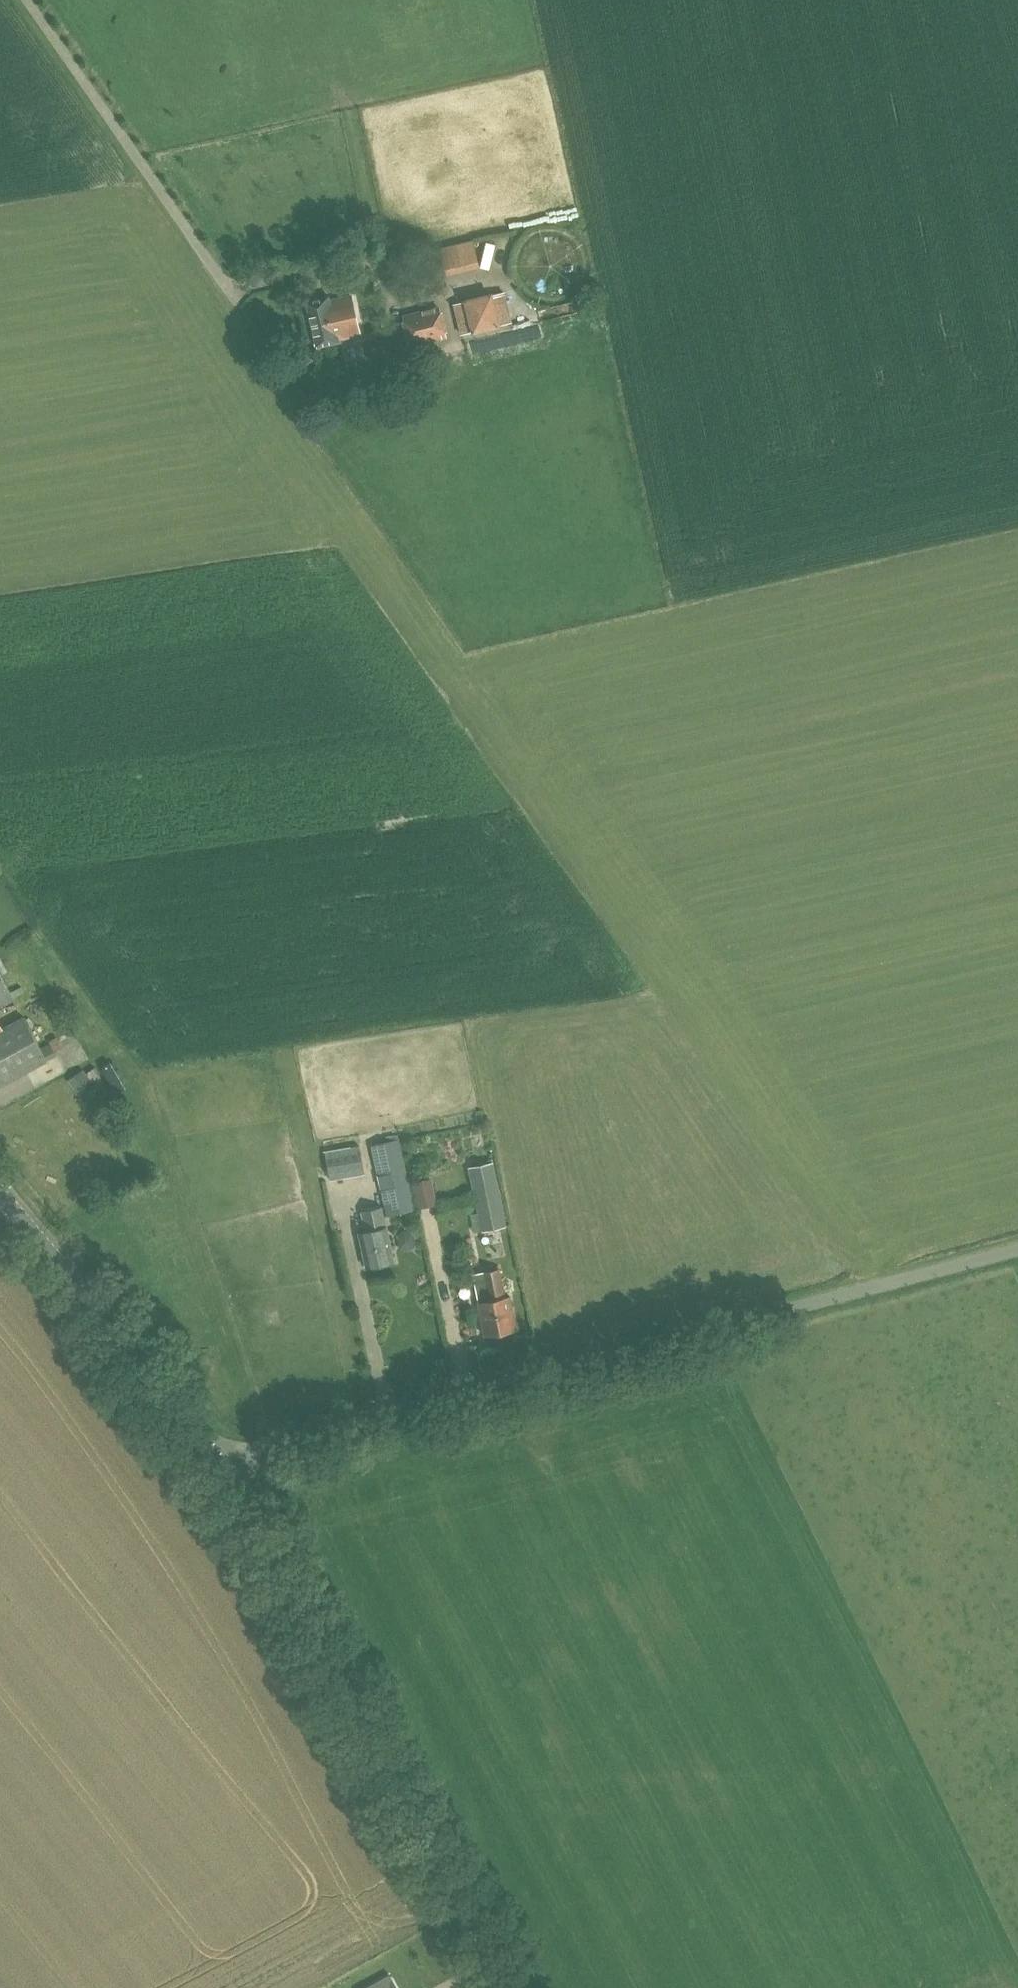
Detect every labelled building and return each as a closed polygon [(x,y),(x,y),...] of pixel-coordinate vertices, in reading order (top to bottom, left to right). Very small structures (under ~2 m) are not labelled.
[(485,252),(451,262),(454,272),(488,262),(485,252)] [(464,301),(454,303),(461,334),(472,331),(472,333),(501,326),(501,324),(512,322),(505,291),(493,294),(493,292),(464,298),(464,301)] [(360,334),(351,295),(330,299),(329,296),(307,301),(317,346),(339,341),(339,339),(360,334)] [(411,346),(447,338),(440,306),(404,314),(411,346)] [(0,973),(0,1004),(13,997),(25,991),(22,986),(10,991),(0,973)] [(56,1055),(51,1045),(42,1050),(23,1017),(3,1028),(0,1022),(0,1085),(56,1055)] [(105,1082),(95,1066),(86,1072),(83,1069),(68,1079),(83,1103),(100,1093),(97,1088),(105,1082)] [(386,1215),(416,1209),(400,1139),(371,1145),(386,1215)] [(331,1180),(365,1173),(359,1144),(325,1151),(331,1180)] [(482,1231),(508,1225),(494,1161),(492,1161),(468,1166),(482,1231)] [(429,1203),(444,1201),(441,1176),(426,1177),(429,1203)] [(367,1267),(394,1261),(382,1207),(362,1211),(366,1231),(359,1233),(367,1267)] [(506,1296),(501,1268),(473,1273),(478,1302),(485,1335),(517,1328),(510,1295),(506,1296)] [(360,1987),(397,1987),(389,1973),(360,1987)]
